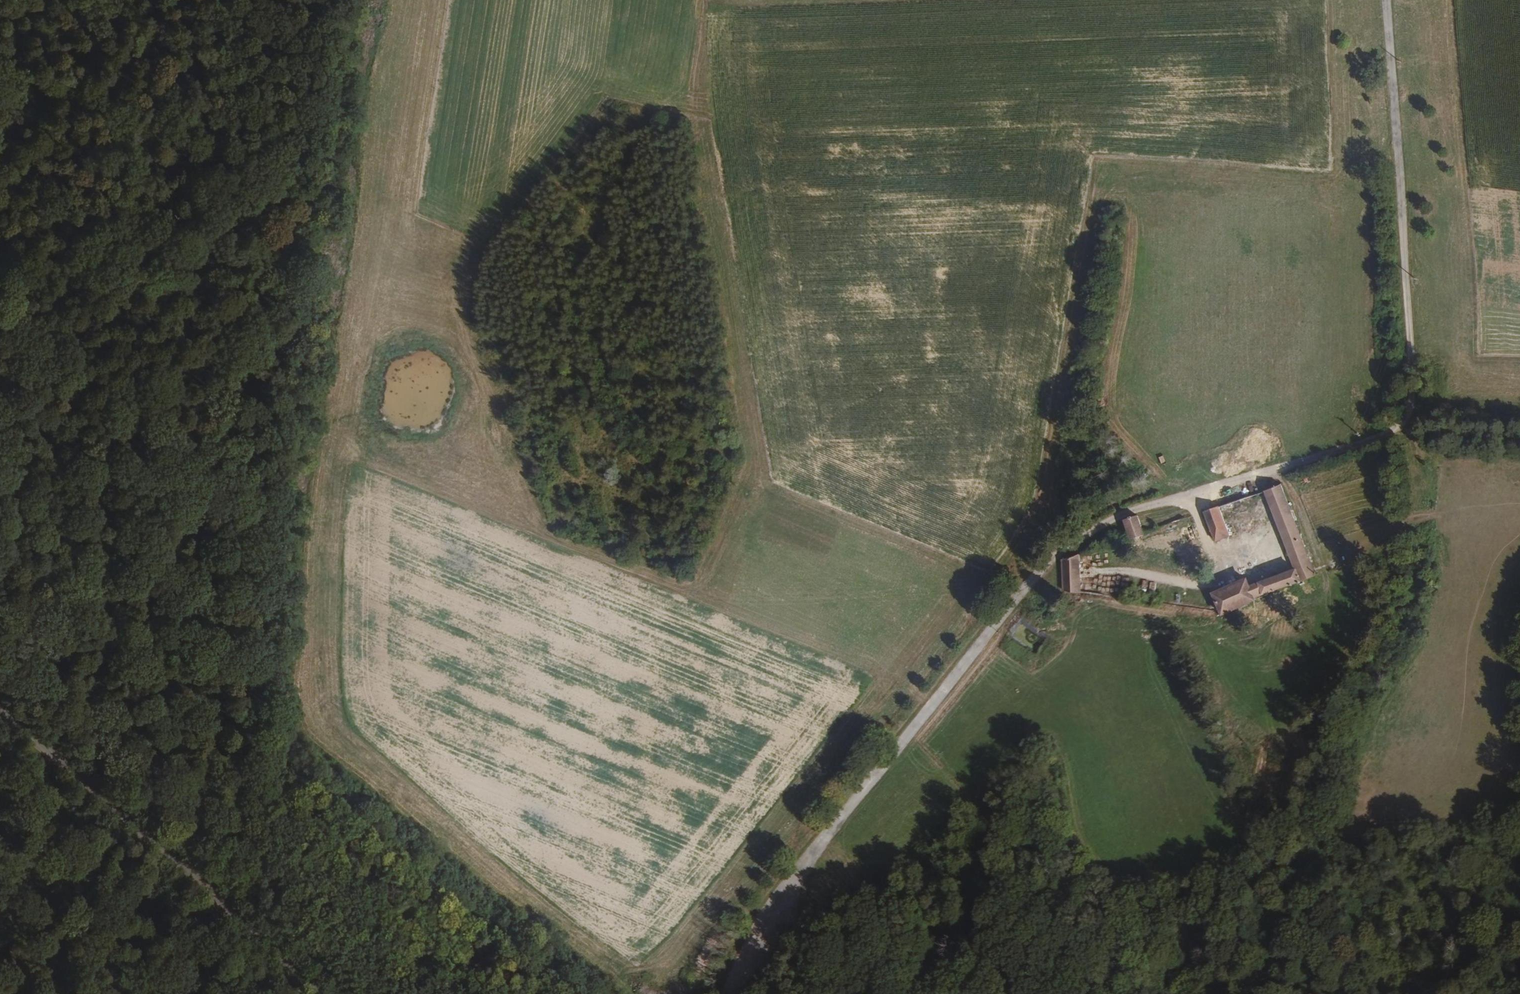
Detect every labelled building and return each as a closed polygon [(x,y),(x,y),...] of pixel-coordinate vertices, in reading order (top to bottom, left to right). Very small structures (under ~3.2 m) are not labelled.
[(1259,593),(1315,574),(1284,481),(1265,487),(1292,567),(1255,579),(1259,593)] [(1215,541),(1232,535),(1221,506),(1205,512),(1215,541)] [(1139,513),(1124,518),(1130,537),(1145,532),(1139,513)] [(1063,591),(1080,591),(1079,555),(1062,555),(1063,591)] [(1216,616),(1237,608),(1228,584),(1207,592),(1216,616)]
